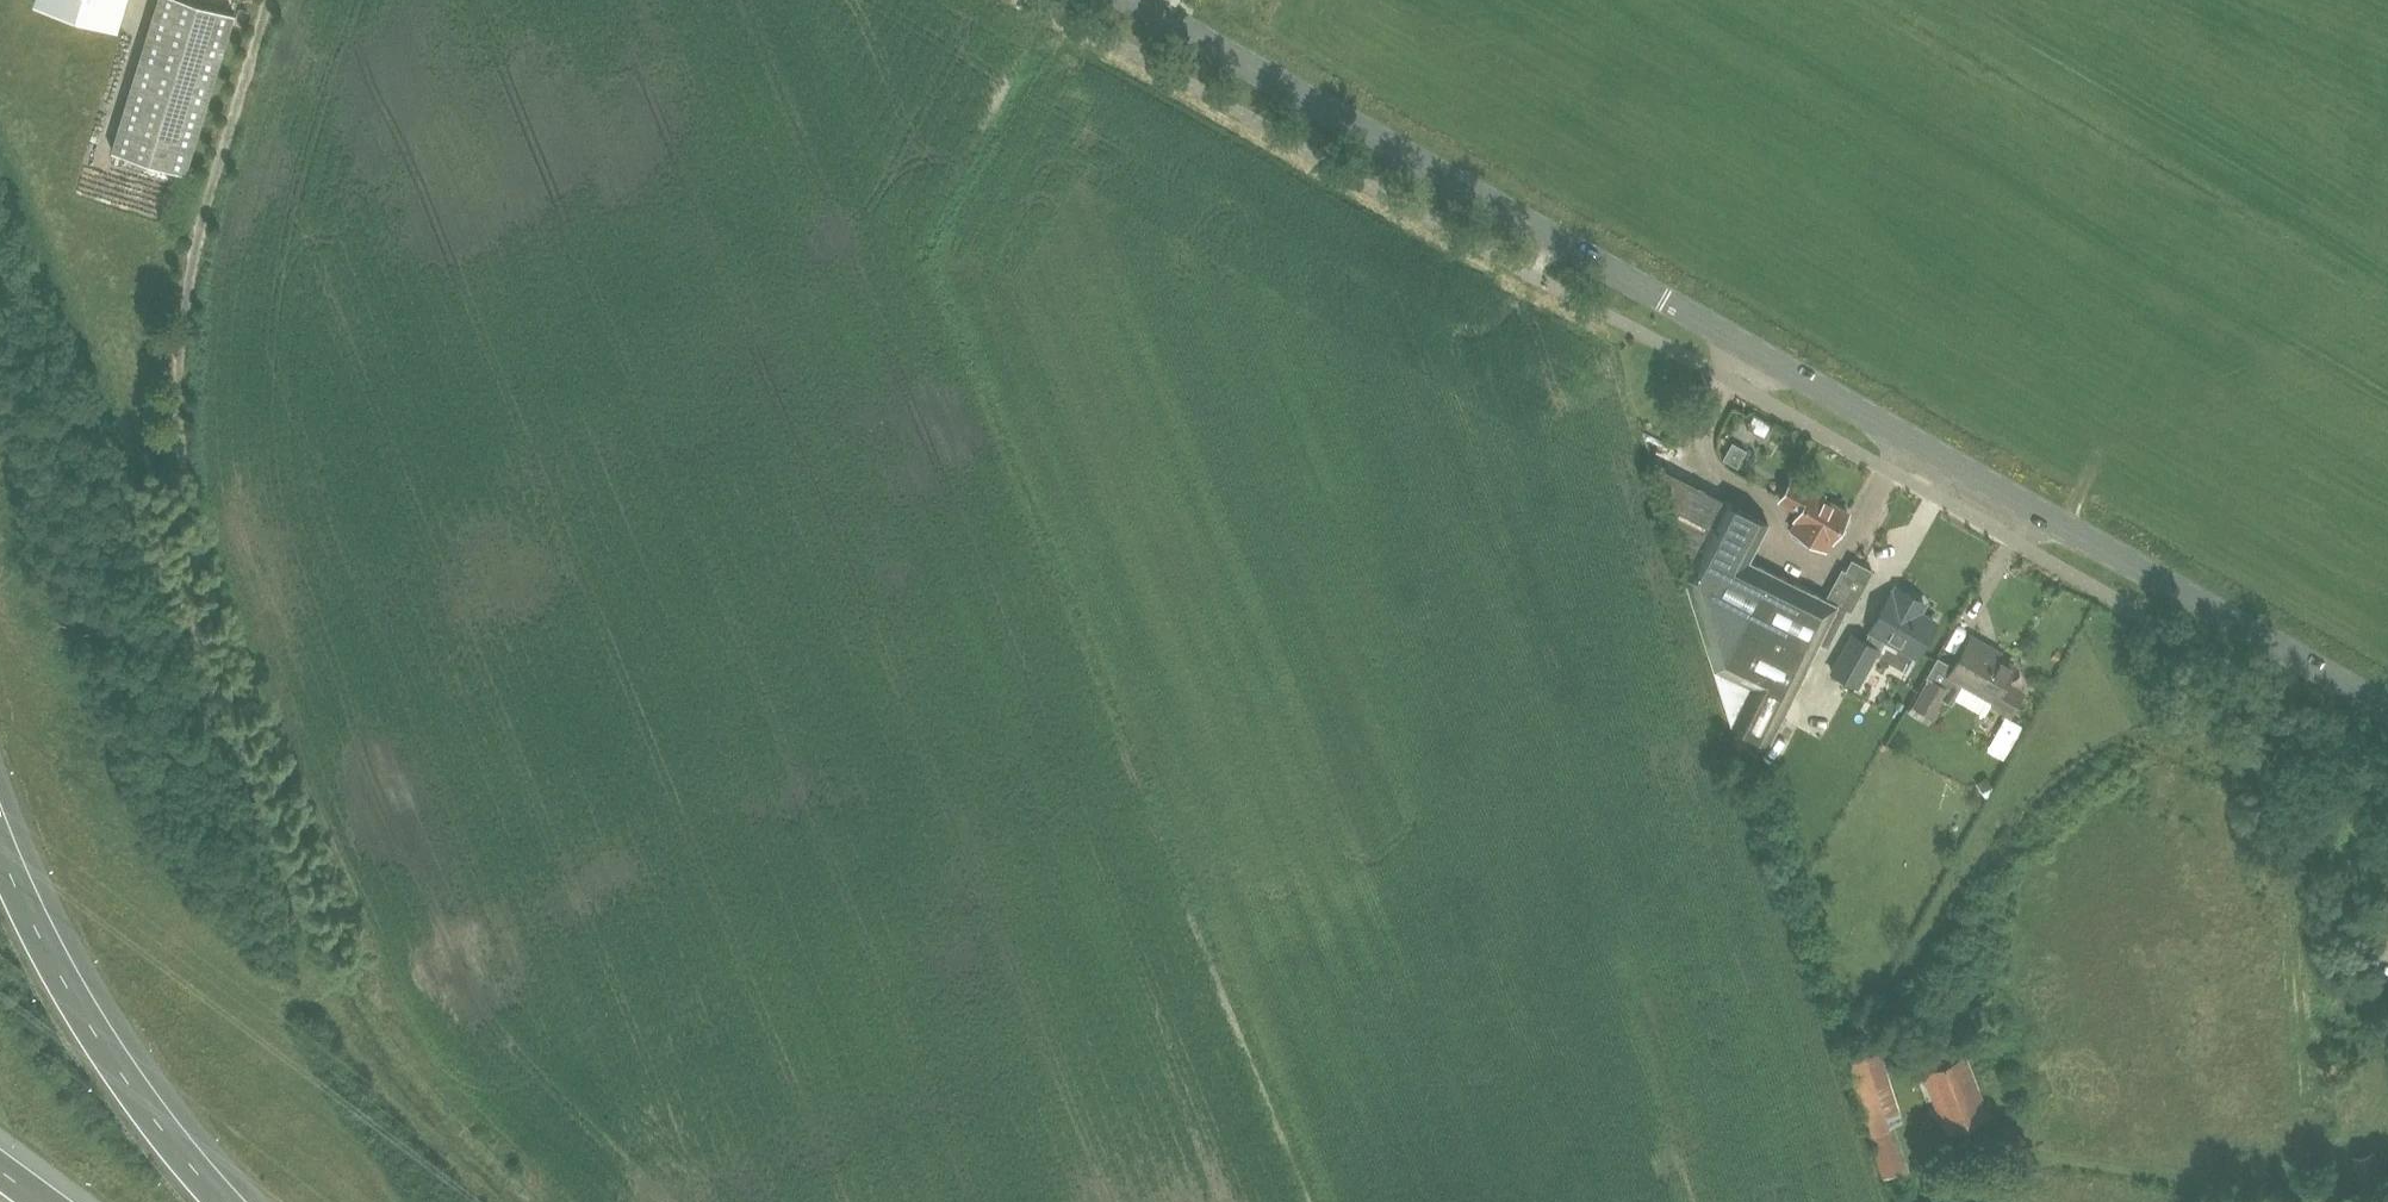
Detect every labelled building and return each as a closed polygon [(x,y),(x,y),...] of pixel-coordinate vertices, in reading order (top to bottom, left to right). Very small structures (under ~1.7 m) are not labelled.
[(109,22),(117,25),(124,0),(36,0),(109,22)] [(191,0),(156,0),(112,148),(186,171),(234,13),(191,0)] [(1737,466),(1746,450),(1732,442),(1723,458),(1737,466)] [(1768,521),(1656,465),(1688,577),(1685,582),(1728,719),(1766,739),(1818,640),(1827,645),(1847,608),(1851,610),(1873,570),(1851,558),(1846,570),(1842,568),(1826,598),(1749,559),(1768,521)] [(1793,530),(1791,534),(1808,544),(1810,540),(1825,548),(1831,539),(1837,530),(1843,530),(1849,519),(1846,513),(1847,511),(1810,490),(1809,491),(1807,489),(1790,479),(1779,498),(1794,506),(1795,504),(1800,507),(1794,517),(1796,518),(1790,528),(1793,530)] [(1892,592),(1871,628),(1872,628),(1864,640),(1852,633),(1831,670),(1857,684),(1885,636),(1917,654),(1935,622),(1907,606),(1909,602),(1892,592)] [(2023,691),(2005,681),(2014,666),(1985,650),(1988,646),(1970,636),(1944,684),(1950,688),(1944,700),(1951,704),(1964,680),(1992,696),(1987,704),(2010,716),(2023,691)] [(1934,718),(1944,700),(1950,688),(1944,684),(1930,675),(1908,712),(1928,723),(1929,721),(1932,716),(1934,718)] [(2022,725),(2005,716),(1989,744),(2007,753),(2022,725)] [(1883,1177),(1886,1176),(1910,1170),(1894,1123),(1904,1120),(1880,1044),(1844,1056),(1869,1131),(1869,1132),(1883,1177)] [(1922,1070),(1927,1083),(1944,1126),(1946,1132),(1989,1116),(1965,1054),(1922,1070)]
